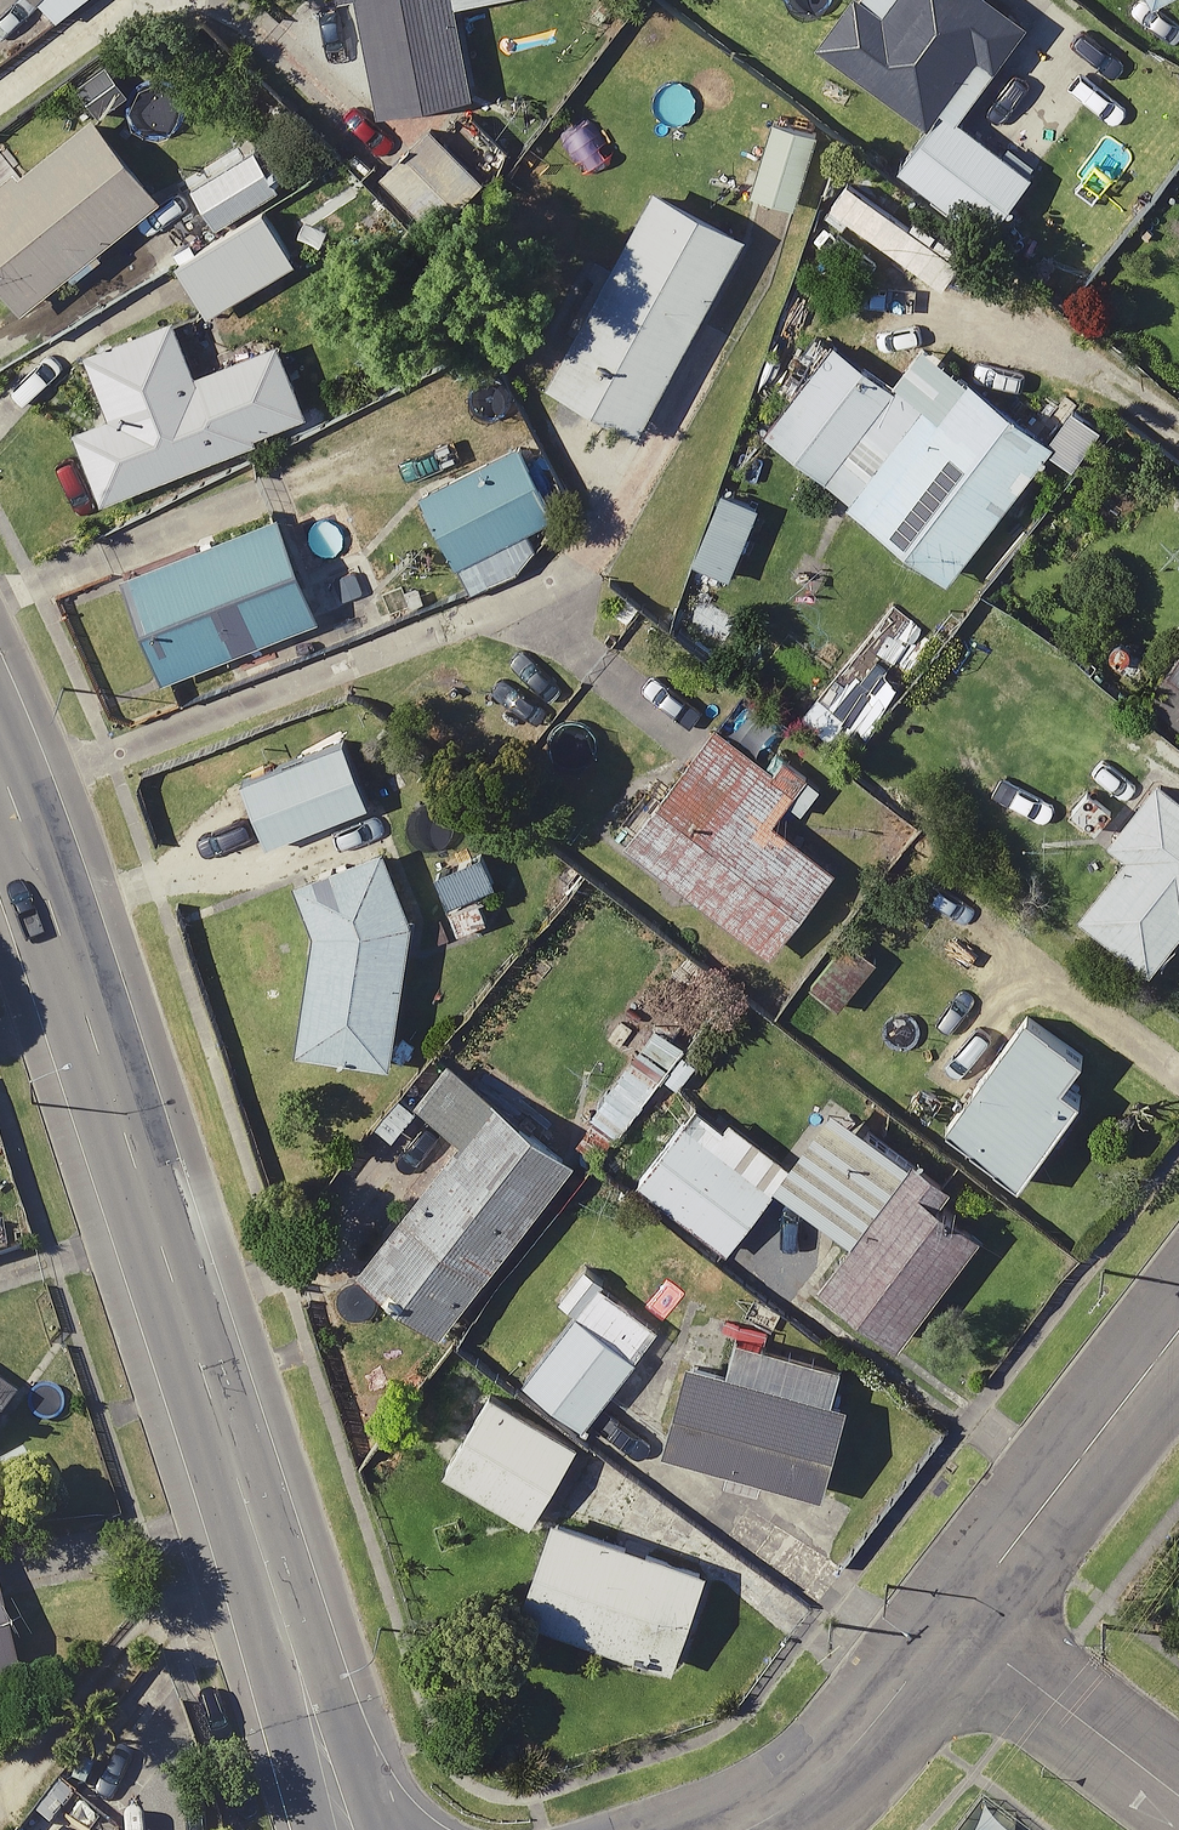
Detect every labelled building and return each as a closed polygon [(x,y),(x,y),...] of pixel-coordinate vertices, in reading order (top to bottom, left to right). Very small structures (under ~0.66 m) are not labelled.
[(51,22),(75,0),(30,0),(51,22)] [(369,105),(457,89),(441,0),(350,0),(369,105)] [(982,0),(831,0),(804,37),(918,120),(887,161),(977,226),(1019,168),(943,113),(1011,20),(982,0)] [(83,110),(0,173),(0,293),(9,305),(150,197),(83,110)] [(805,128),(761,116),(741,189),(785,201),(805,128)] [(271,182),(244,138),(176,179),(206,228),(161,255),(194,309),(283,255),(248,196),(271,182)] [(731,230),(641,182),(536,377),(626,425),(731,230)] [(179,371),(157,315),(68,350),(92,410),(61,423),(89,492),(293,410),(264,337),(179,371)] [(920,411),(825,334),(751,426),(934,574),(1042,440),(953,369),(920,411)] [(542,509),(507,442),(406,494),(442,562),(542,509)] [(303,611),(263,511),(111,570),(151,671),(303,611)] [(1173,630),(1134,689),(1178,718),(1178,634),(1173,630)] [(357,798),(331,732),(227,772),(252,838),(357,798)] [(791,776),(757,749),(720,796),(670,757),(612,833),(758,946),(821,864),(760,816),(791,776)] [(1142,771),(1098,830),(1114,843),(1065,908),(1136,962),(1170,918),(1178,924),(1178,799),(1142,771)] [(481,870),(469,824),(414,839),(438,928),(477,918),(466,874),(481,870)] [(278,874),(299,922),(284,1044),(378,1055),(394,926),(372,840),(278,874)] [(864,961),(837,938),(802,978),(829,1001),(864,961)] [(1065,1052),(1013,1014),(935,1121),(1005,1172),(1066,1088),(1048,1075),(1065,1052)] [(688,1099),(627,1177),(714,1244),(764,1180),(841,1236),(809,1279),(886,1335),(962,1233),(922,1204),(938,1184),(817,1094),(767,1160),(688,1099)] [(558,1155),(482,1096),(351,1267),(428,1325),(558,1155)] [(649,1323),(572,1263),(548,1294),(564,1307),(513,1373),(573,1419),(649,1323)] [(820,1385),(826,1360),(728,1336),(720,1368),(671,1356),(649,1447),(705,1461),(702,1476),(747,1487),(750,1472),(809,1487),(833,1388),(820,1385)] [(21,1400),(0,1386),(0,1430),(21,1400)] [(565,1438),(477,1387),(432,1465),(519,1516),(565,1438)] [(692,1564),(537,1510),(504,1605),(659,1659),(692,1564)] [(0,1570),(0,1695),(30,1687),(0,1570)]
